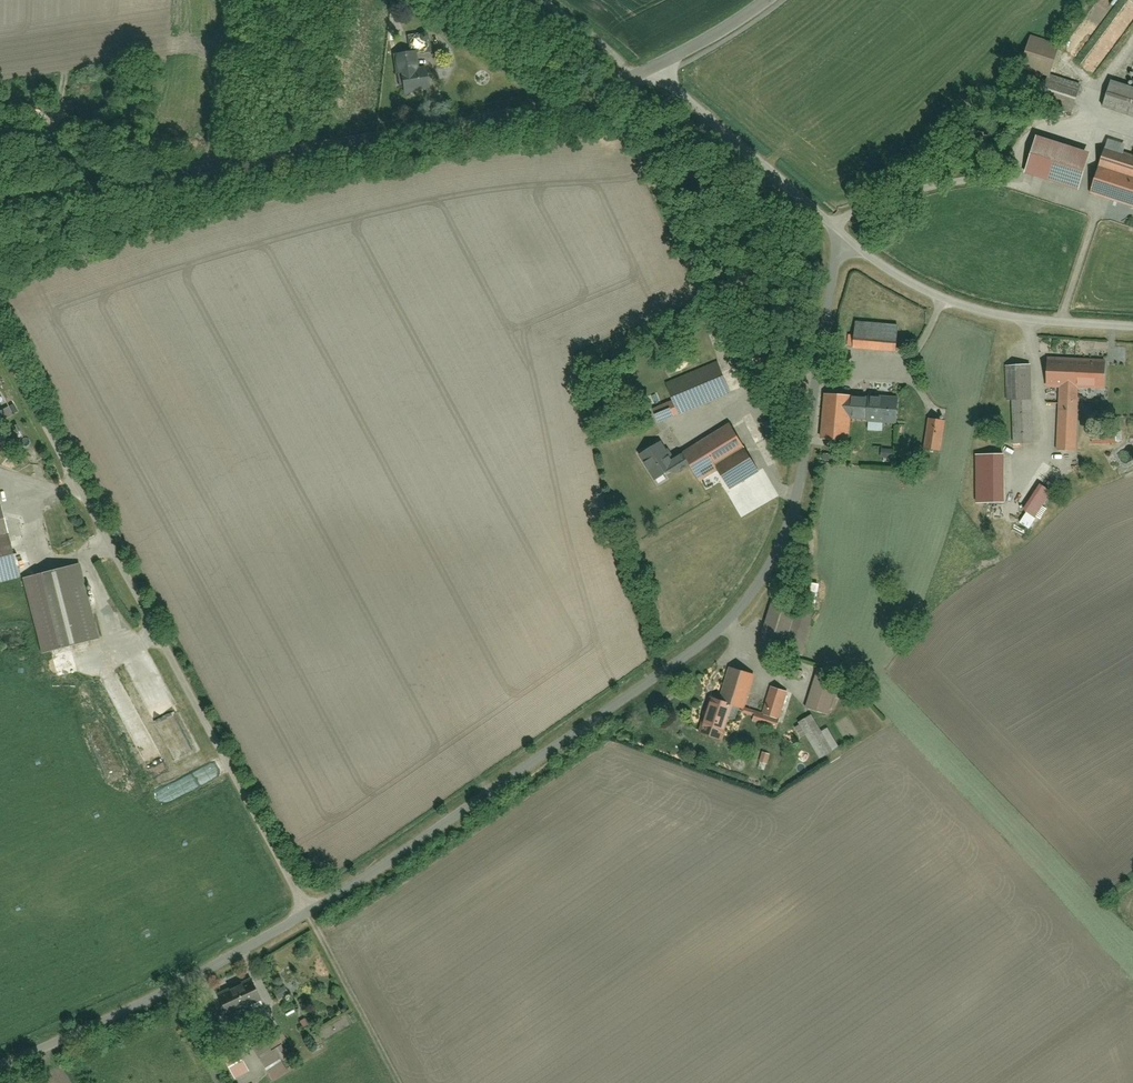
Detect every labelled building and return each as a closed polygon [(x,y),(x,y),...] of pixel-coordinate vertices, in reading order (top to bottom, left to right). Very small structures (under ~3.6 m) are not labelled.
[(1060,48),(1028,39),(1021,63),(1054,72),(1060,48)] [(392,59),(399,98),(430,93),(424,54),(392,59)] [(1044,81),(1037,108),(1072,118),(1080,91),(1044,81)] [(1107,83),(1100,109),(1132,118),(1132,90),(1107,83)] [(691,123),(686,128),(693,135),(698,129),(691,123)] [(1132,207),(1132,143),(1130,155),(1101,147),(1088,195),(1132,207)] [(848,324),(847,350),(891,353),(892,326),(848,324)] [(1043,359),(1042,387),(1055,388),(1054,450),(1073,451),(1075,388),(1101,388),(1102,360),(1043,359)] [(666,388),(671,401),(647,411),(653,425),(731,392),(720,365),(666,388)] [(1005,368),(1006,442),(1027,442),(1027,368),(1005,368)] [(888,423),(890,397),(820,392),(817,440),(846,442),(848,420),(888,423)] [(11,416),(6,407),(0,410),(0,422),(11,416)] [(923,422),(922,448),(939,449),(941,422),(923,422)] [(1090,425),(1089,447),(1114,447),(1115,426),(1090,425)] [(646,441),(632,451),(653,480),(680,462),(697,488),(713,477),(724,492),(752,473),(722,429),(681,457),(676,449),(659,460),(646,441)] [(973,458),(975,503),(1000,502),(998,457),(973,458)] [(16,576),(3,529),(0,529),(0,580),(16,576)] [(15,585),(34,652),(95,636),(76,568),(15,585)] [(788,662),(784,672),(801,680),(806,669),(788,662)] [(753,676),(726,669),(717,702),(744,709),(753,676)] [(811,682),(806,705),(828,710),(833,686),(811,682)] [(766,688),(759,717),(779,722),(786,693),(766,688)] [(705,701),(697,728),(719,735),(727,708),(705,701)] [(809,715),(793,726),(816,759),(832,748),(809,715)] [(217,994),(227,1015),(261,999),(251,978),(217,994)] [(277,1029),(263,1038),(270,1049),(284,1040),(277,1029)] [(266,1046),(253,1054),(268,1078),(281,1069),(266,1046)] [(218,1056),(231,1081),(243,1075),(230,1050),(218,1056)]
